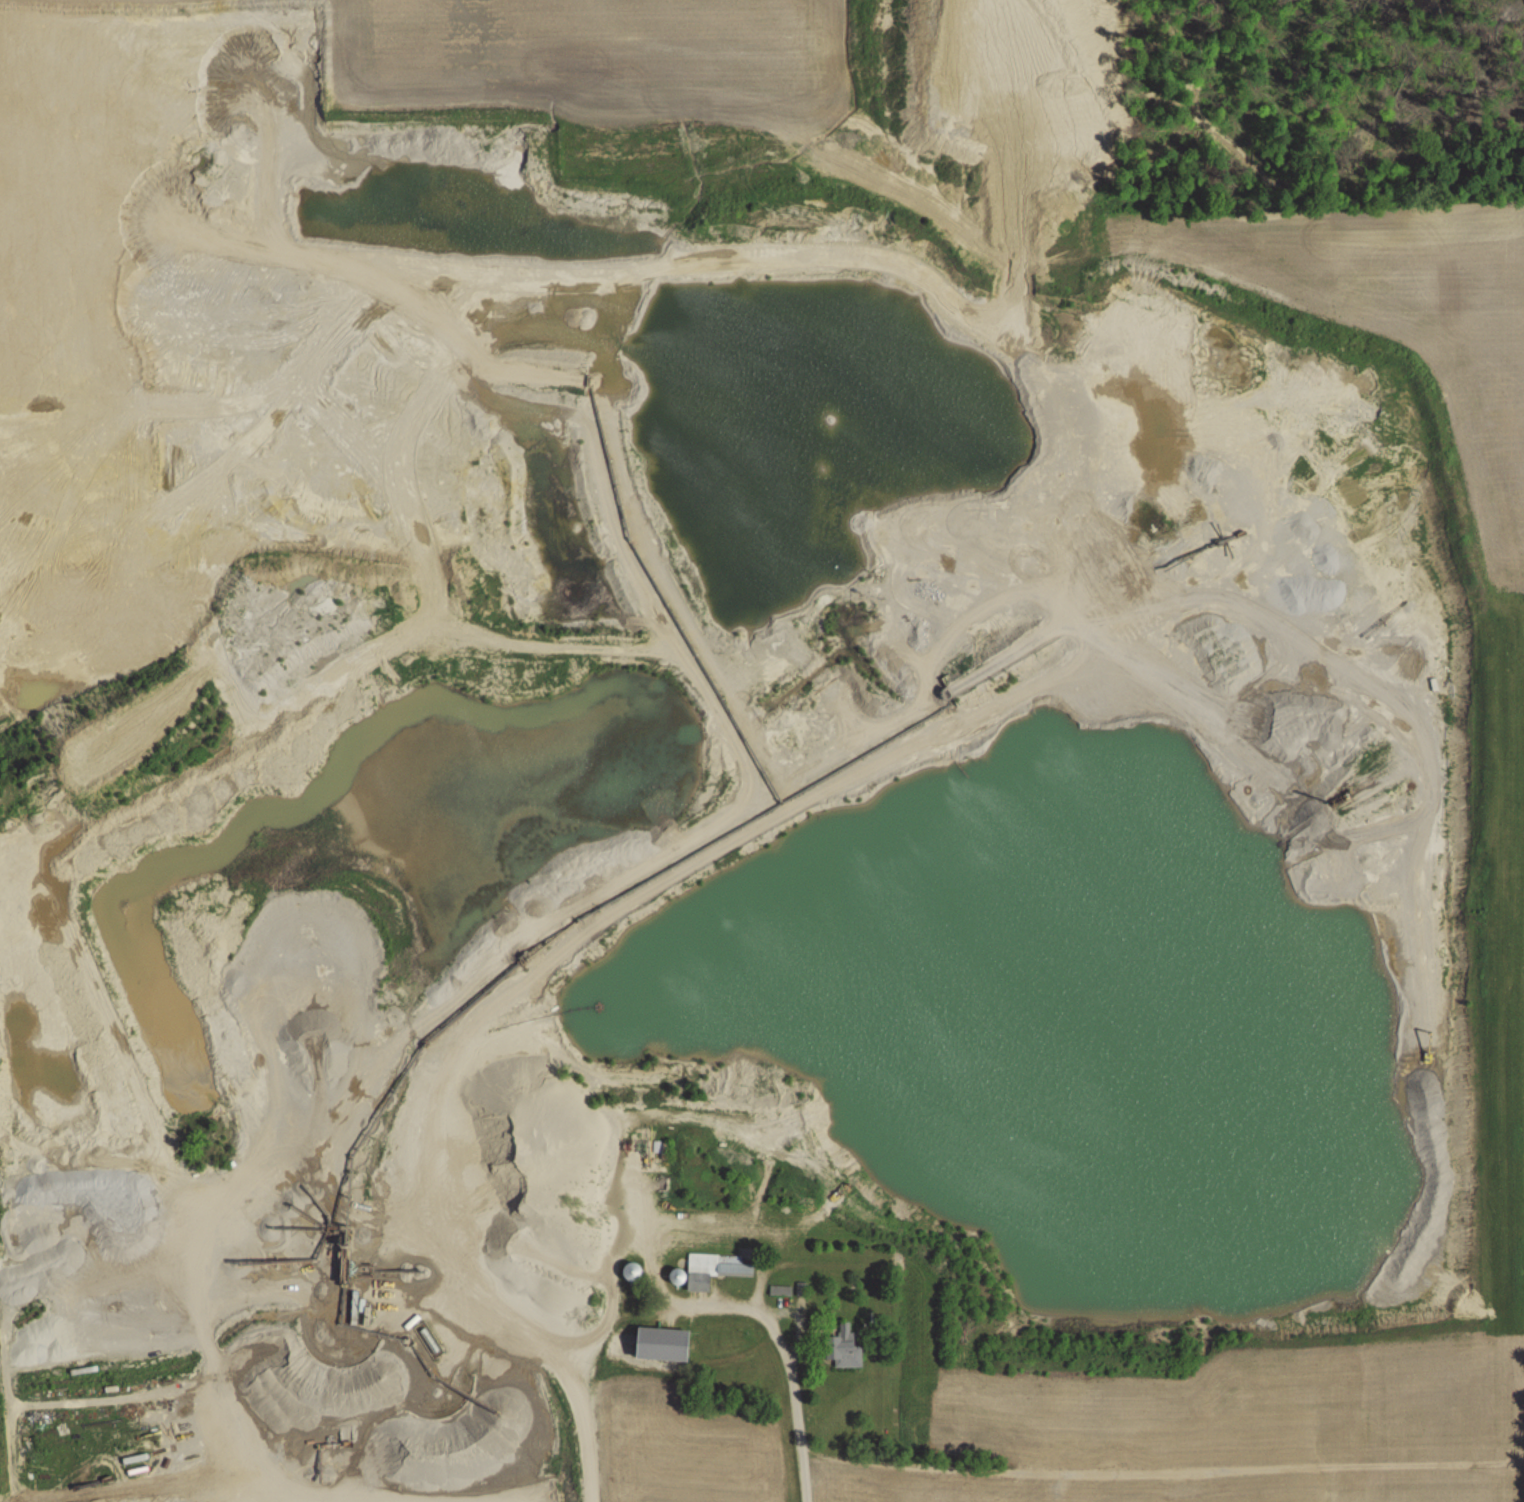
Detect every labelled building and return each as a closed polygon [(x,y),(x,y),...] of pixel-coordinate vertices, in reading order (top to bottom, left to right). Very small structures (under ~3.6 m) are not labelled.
[(709,1276),(752,1278),(753,1265),(742,1265),(742,1256),(688,1254),(686,1292),(708,1293),(709,1276)] [(637,1264),(622,1266),(625,1283),(640,1280),(637,1264)] [(671,1284),(681,1285),(682,1271),(672,1270),(671,1284)] [(824,1360),(834,1360),(834,1368),(862,1368),(861,1346),(853,1346),(853,1323),(838,1323),(838,1337),(824,1337),(824,1360)] [(635,1361),(686,1363),(687,1332),(636,1329),(635,1361)]
